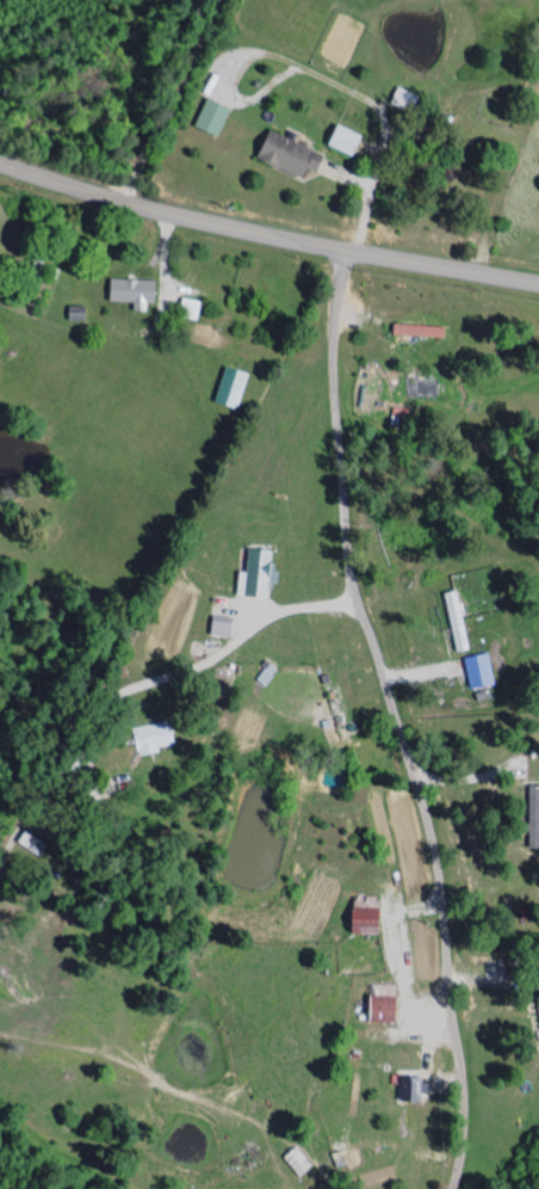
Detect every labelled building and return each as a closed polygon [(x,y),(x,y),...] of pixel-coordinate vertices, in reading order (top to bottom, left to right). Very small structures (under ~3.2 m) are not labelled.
[(222,136),(234,107),(210,98),(199,127),(222,136)] [(366,133),(340,125),(333,148),(360,156),(366,133)] [(308,178),(311,169),(321,173),(329,153),(273,130),(261,158),(308,178)] [(113,301),(137,302),(137,311),(150,311),(150,303),(159,303),(160,280),(113,279),(113,301)] [(205,300),(184,298),(182,317),(202,320),(205,300)] [(450,327),(397,325),(397,335),(449,337),(450,327)] [(241,408),(252,373),(229,366),(218,400),(241,408)] [(270,599),(277,552),(252,548),(249,572),(243,571),(240,594),(270,599)] [(447,593),(459,653),(472,650),(461,591),(447,593)] [(214,635),(234,637),(236,618),(216,616),(214,635)] [(467,657),(471,689),(496,686),(492,654),(467,657)] [(269,687),(280,668),(269,661),(258,681),(269,687)] [(178,747),(173,721),(135,728),(140,754),(178,747)] [(531,786),(531,806),(538,806),(538,786),(531,786)] [(357,934),(382,935),(384,897),(358,896),(357,934)] [(373,996),(374,1024),(401,1023),(400,985),(379,985),(380,995),(373,996)] [(405,1076),(404,1101),(424,1102),(426,1077),(405,1076)]
